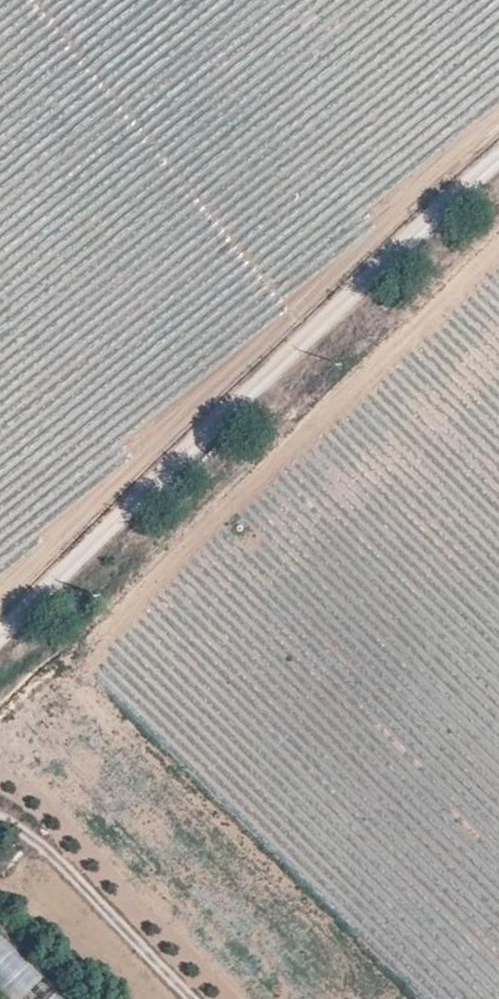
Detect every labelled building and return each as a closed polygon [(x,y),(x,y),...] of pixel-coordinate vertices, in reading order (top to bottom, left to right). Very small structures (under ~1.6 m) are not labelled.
[(8,998),(67,998),(0,931),(0,991),(8,998)]
